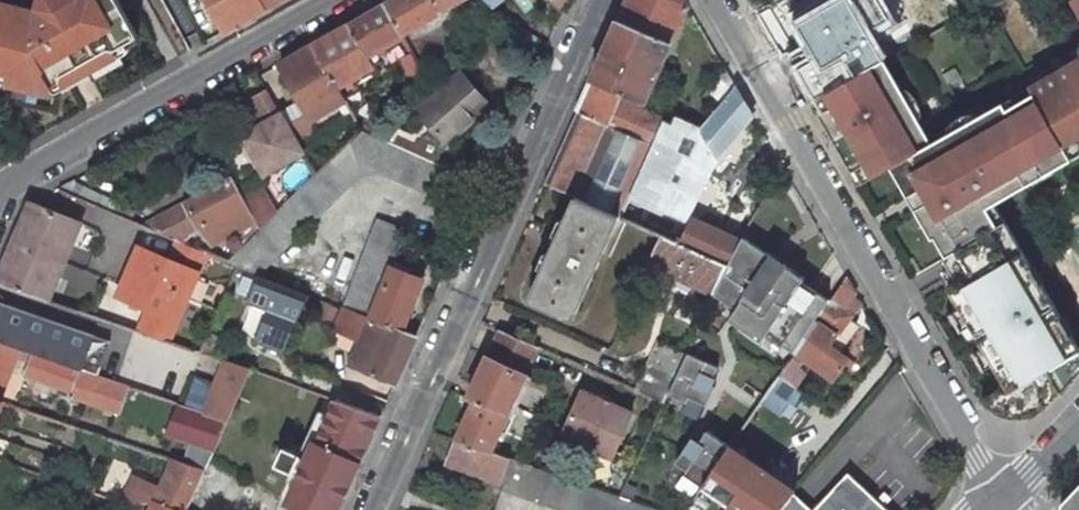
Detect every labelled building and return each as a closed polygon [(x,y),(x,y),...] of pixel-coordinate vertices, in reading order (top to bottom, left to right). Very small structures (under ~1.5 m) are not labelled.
[(40,88),(59,77),(61,72),(107,47),(114,47),(137,35),(118,0),(34,0),(32,6),(5,0),(0,0),(0,78),(40,88)] [(223,32),(265,8),(261,0),(205,0),(223,32)] [(384,4),(400,35),(458,0),(392,0),(384,4)] [(562,13),(567,0),(550,0),(562,13)] [(686,0),(627,0),(592,78),(622,92),(644,102),(688,4),(686,0)] [(795,18),(823,68),(844,56),(855,77),(884,61),(891,57),(879,35),(898,25),(884,0),(827,0),(795,18)] [(384,4),(347,25),(374,73),(375,72),(366,56),(401,36),(400,35),(384,4)] [(314,43),(341,91),(375,73),(375,72),(374,73),(347,25),(314,43)] [(341,91),(314,43),(280,63),(300,100),(279,111),(281,115),(294,139),(307,132),(312,119),(323,113),(346,100),(341,91)] [(729,74),(720,59),(696,88),(709,98),(729,74)] [(932,143),(884,61),(855,77),(812,102),(823,115),(820,117),(851,170),(855,169),(862,181),(888,167),(898,185),(904,182),(921,211),(915,215),(928,238),(931,237),(943,258),(1005,222),(994,202),(1071,159),(1034,95),(1008,109),(1005,103),(932,143)] [(1032,90),(1034,95),(1071,159),(1078,154),(1078,64),(1032,90)] [(490,105),(461,72),(417,111),(445,143),(490,105)] [(689,122),(655,107),(652,113),(642,109),(598,208),(661,235),(673,241),(684,215),(702,176),(704,171),(717,156),(747,121),(753,115),(729,74),(709,98),(689,122)] [(622,92),(592,78),(545,183),(576,197),(598,208),(642,109),(619,99),(622,92)] [(264,176),(303,155),(294,139),(281,115),(259,127),(262,132),(252,137),(249,132),(242,136),(264,176)] [(765,138),(747,121),(717,156),(731,168),(736,172),(765,138)] [(459,173),(363,130),(258,228),(242,246),(229,260),(239,264),(260,273),(356,171),(375,168),(446,201),(459,173)] [(731,168),(717,156),(704,171),(702,176),(715,188),(731,168)] [(247,205),(232,178),(143,225),(177,239),(202,225),(211,244),(235,232),(242,246),(258,228),(247,205)] [(598,208),(576,197),(529,301),(573,320),(619,218),(598,208)] [(13,241),(61,261),(65,251),(71,250),(80,231),(76,219),(34,201),(29,204),(28,207),(13,241)] [(740,240),(684,215),(673,241),(726,264),(740,240)] [(400,226),(378,219),(344,307),(345,308),(344,309),(366,317),(386,263),(400,226)] [(1005,222),(943,258),(941,259),(954,281),(944,287),(957,309),(990,364),(1002,384),(980,397),(984,402),(990,408),(993,410),(999,413),(1007,416),(1015,417),(1019,417),(1025,417),(1033,415),(1040,411),(1047,406),(1050,403),(1078,372),(1078,348),(1005,222)] [(673,241),(661,235),(649,267),(712,294),(726,264),(673,241)] [(818,320),(831,300),(803,282),(804,279),(741,238),(740,240),(726,264),(712,294),(712,296),(737,312),(729,324),(767,349),(772,341),(795,356),(796,355),(818,320)] [(130,271),(192,297),(211,253),(181,240),(172,260),(148,251),(138,253),(130,271)] [(50,302),(57,285),(54,277),(61,261),(13,241),(5,260),(0,271),(0,285),(50,302)] [(427,278),(386,263),(366,317),(405,333),(427,278)] [(141,331),(142,332),(149,334),(164,339),(172,342),(192,297),(130,271),(123,288),(122,287),(123,299),(149,309),(141,331)] [(252,339),(283,353),(309,295),(260,273),(248,300),(266,308),(252,339)] [(856,292),(846,275),(831,300),(818,320),(838,334),(852,314),(844,308),(856,292)] [(0,303),(0,342),(19,349),(33,353),(94,375),(108,341),(0,303)] [(368,347),(358,371),(369,375),(394,385),(415,337),(405,333),(399,330),(344,309),(344,308),(334,332),(368,347)] [(957,309),(949,314),(982,369),(990,364),(957,309)] [(838,334),(818,320),(796,355),(834,379),(849,357),(831,344),(838,334)] [(487,357),(510,367),(522,340),(506,333),(500,330),(499,330),(487,356),(487,357)] [(0,342),(0,396),(19,349),(0,342)] [(675,377),(668,391),(687,399),(690,394),(707,401),(716,382),(710,380),(718,363),(687,350),(675,377)] [(94,375),(33,353),(26,374),(71,389),(69,395),(120,413),(129,387),(94,375)] [(491,451),(525,375),(510,367),(487,357),(467,398),(474,401),(457,439),(491,451)] [(252,368),(225,359),(204,413),(227,421),(252,368)] [(675,377),(648,365),(636,391),(663,403),(668,391),(675,377)] [(563,436),(613,458),(632,415),(583,393),(563,436)] [(335,399),(327,417),(316,443),(314,442),(302,469),(300,468),(295,479),(297,480),(287,500),(307,509),(338,509),(380,415),(335,399)] [(204,413),(177,404),(167,434),(214,450),(223,431),(227,421),(204,413)] [(289,477),(295,479),(300,468),(302,469),(314,442),(316,443),(327,417),(318,413),(300,453),(293,469),(289,477)] [(684,474),(702,487),(729,448),(730,446),(707,430),(697,444),(690,440),(675,461),(687,470),(684,474)] [(491,451),(457,439),(448,462),(499,481),(508,458),(491,451)] [(277,462),(293,469),(300,453),(285,446),(277,462)] [(729,448),(702,487),(736,509),(780,509),(793,494),(795,492),(729,448)] [(547,471),(513,459),(500,489),(537,502),(547,471)] [(175,462),(159,497),(185,509),(187,509),(188,507),(204,472),(175,462)] [(547,471),(537,502),(560,509),(657,509),(648,507),(620,497),(547,471)] [(847,474),(816,509),(889,509),(847,474)] [(1061,504),(1060,505),(1059,506),(1059,509),(1078,509),(1078,485),(1061,504)] [(793,494),(780,509),(812,509),(793,494)] [(159,497),(153,509),(185,509),(159,497)]
